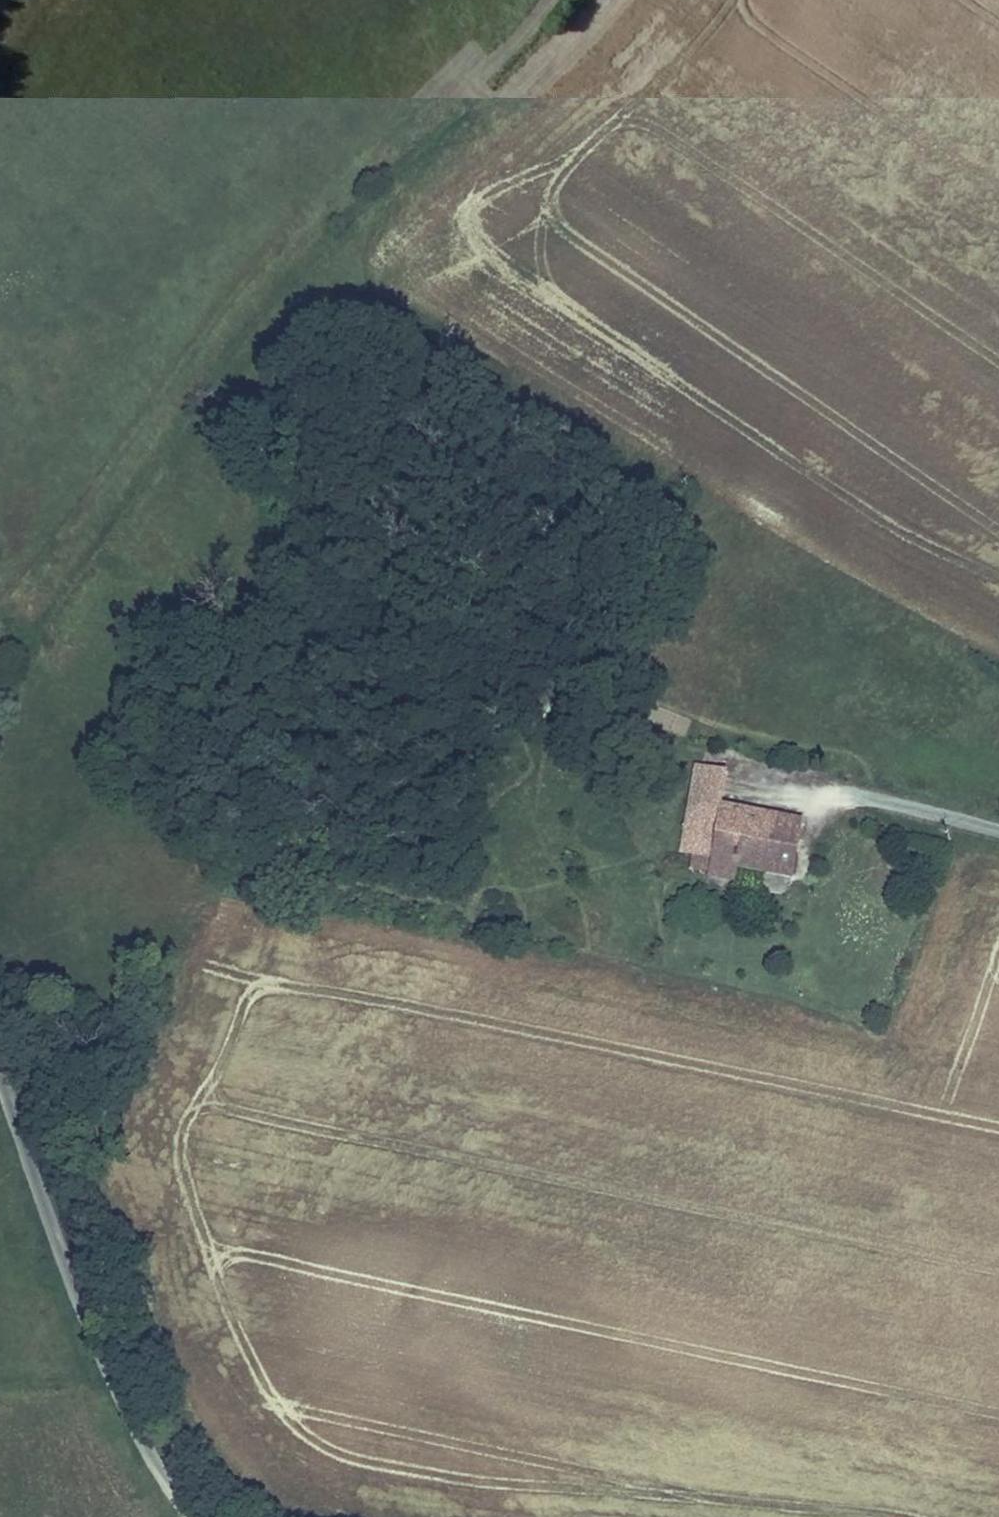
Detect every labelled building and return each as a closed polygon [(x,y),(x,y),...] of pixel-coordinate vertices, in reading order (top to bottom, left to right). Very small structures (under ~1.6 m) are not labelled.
[(757,803),(733,799),(719,852),(745,857),(741,874),(759,880),(766,862),(823,874),(835,822),(757,803)]
